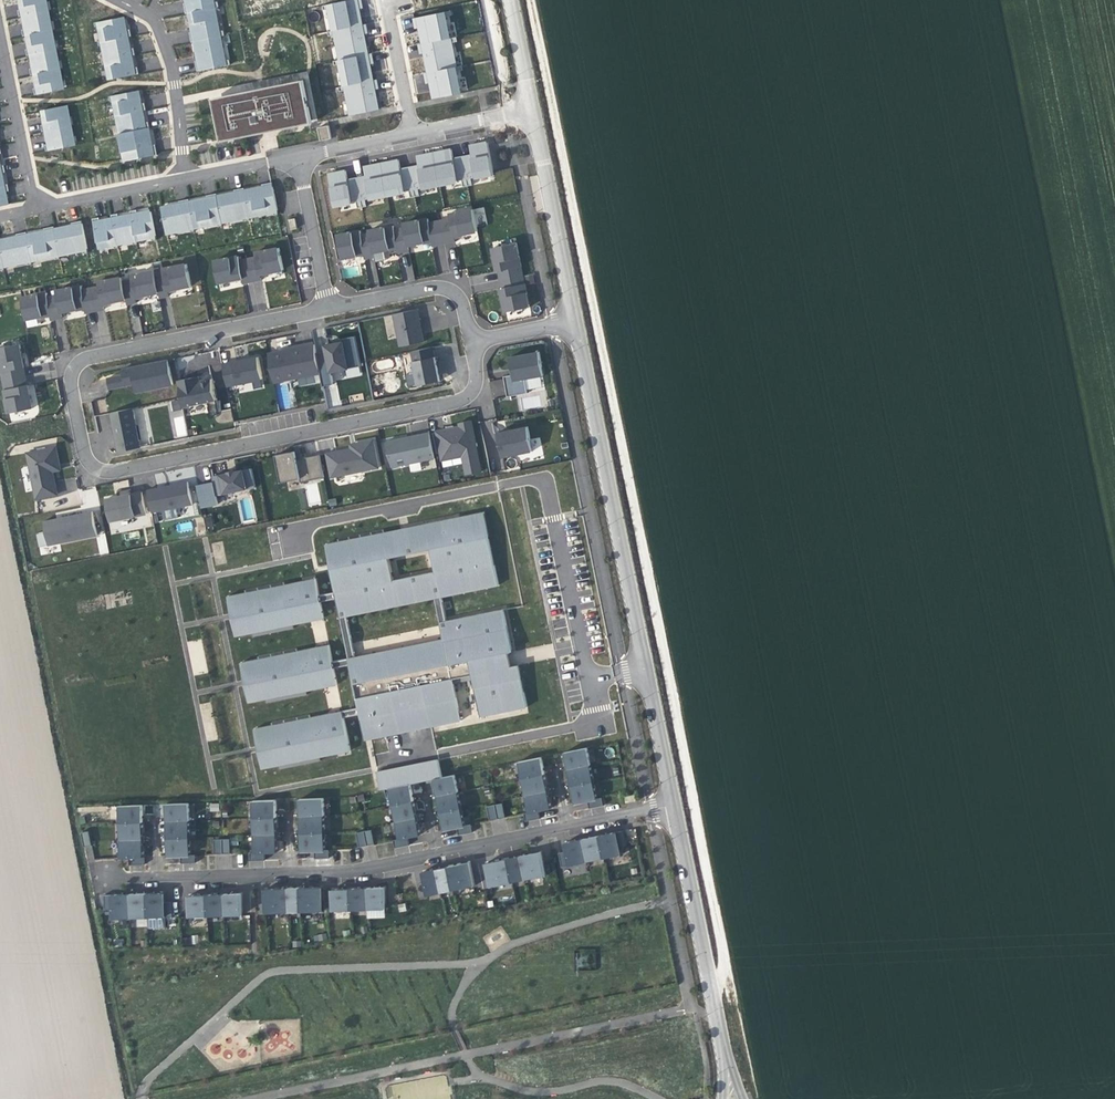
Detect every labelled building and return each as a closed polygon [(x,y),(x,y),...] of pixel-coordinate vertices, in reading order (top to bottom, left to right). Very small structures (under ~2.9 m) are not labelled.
[(21,2),(23,9),(18,10),(20,17),(24,16),(26,23),(27,29),(22,30),(24,36),(28,35),(29,41),(31,48),(26,49),(27,55),(32,55),(33,61),(34,68),(30,69),(31,75),(36,74),(37,80),(38,87),(34,88),(35,95),(59,90),(57,81),(62,80),(60,69),(55,70),(53,61),(59,60),(56,49),(51,50),(49,42),(55,41),(52,29),(47,31),(45,23),(51,22),(48,10),(43,11),(41,3),(47,2),(46,0),(21,0),(21,2)] [(188,3),(184,3),(186,13),(190,13),(192,23),(194,31),(190,32),(192,42),(196,41),(198,52),(200,60),(196,61),(198,71),(226,65),(225,60),(220,36),(219,31),(215,7),(214,3),(213,0),(187,0),(188,3)] [(322,5),(323,9),(331,8),(335,30),(361,25),(360,15),(359,9),(362,8),(361,0),(349,0),(322,5)] [(7,17),(17,15),(14,5),(5,8),(7,17)] [(451,10),(413,18),(415,29),(421,28),(422,33),(424,43),(449,38),(445,16),(452,15),(451,10)] [(123,17),(99,22),(100,26),(103,41),(104,45),(107,59),(107,63),(110,79),(139,73),(138,67),(133,68),(132,61),(130,55),(135,55),(134,48),(129,49),(128,43),(127,37),(131,36),(130,29),(125,30),(124,24),(123,17)] [(335,30),(327,31),(329,36),(336,35),(341,59),(367,54),(365,41),(364,34),(367,33),(365,24),(361,25),(335,30)] [(424,43),(419,44),(421,53),(425,52),(427,61),(429,72),(456,67),(451,43),(458,42),(457,36),(449,38),(424,43)] [(341,59),(333,60),(334,65),(341,64),(346,85),(372,80),(371,70),(370,64),(373,63),(371,53),(367,54),(341,59)] [(429,72),(425,73),(427,83),(431,82),(432,87),(434,98),(461,93),(457,71),(464,70),(463,65),(456,67),(429,72)] [(346,85),(339,87),(340,92),(347,90),(351,115),(378,109),(376,97),(374,90),(378,89),(376,79),(372,80),(346,85)] [(214,98),(214,101),(254,93),(255,101),(270,98),(269,90),(304,83),(304,80),(214,98)] [(276,127),(312,120),(304,83),(269,90),(270,98),(255,101),(254,93),(214,101),(221,135),(275,124),(276,127)] [(137,91),(114,96),(118,114),(118,118),(122,133),(120,134),(124,152),(130,151),(131,159),(157,154),(155,145),(151,145),(150,137),(148,128),(150,128),(149,122),(144,123),(143,116),(141,110),(146,109),(145,103),(140,104),(138,96),(137,91)] [(67,105),(43,110),(45,117),(46,124),(41,125),(43,131),(47,130),(49,138),(50,143),(45,144),(47,151),(70,146),(68,137),(74,136),(71,125),(66,126),(64,118),(70,117),(67,105)] [(313,123),(312,120),(276,127),(275,124),(221,135),(222,141),(281,129),(313,123)] [(328,126),(317,127),(319,140),(329,139),(328,126)] [(329,174),(335,205),(359,200),(360,206),(366,205),(365,198),(411,189),(412,195),(417,194),(416,187),(453,180),(454,184),(463,182),(464,188),(474,186),(473,179),(496,174),(489,140),(476,143),(468,144),(470,154),(455,157),(453,148),(442,150),(424,154),(415,156),(417,165),(403,168),(401,158),(388,161),(373,164),(362,166),(364,176),(349,179),(347,171),(339,172),(329,174)] [(8,204),(6,198),(5,192),(10,191),(8,184),(4,185),(2,179),(1,173),(6,172),(5,165),(0,166),(0,206),(8,204)] [(167,232),(278,210),(272,182),(263,184),(263,187),(253,189),(245,190),(244,188),(235,190),(235,192),(225,194),(217,196),(216,194),(207,195),(208,198),(199,200),(190,202),(189,199),(180,201),(180,204),(170,206),(162,207),(167,232)] [(428,219),(405,223),(409,245),(424,242),(424,243),(428,242),(432,242),(433,245),(455,241),(455,237),(458,236),(462,235),(461,234),(478,230),(473,209),(449,214),(450,219),(429,223),(428,219)] [(156,235),(151,212),(146,213),(138,214),(137,210),(131,211),(132,215),(125,217),(119,218),(118,213),(112,215),(113,219),(107,220),(101,222),(100,217),(93,219),(99,247),(156,235)] [(82,221),(73,223),(73,225),(63,227),(54,229),(54,226),(45,228),(45,231),(37,233),(27,235),(27,232),(17,234),(18,236),(9,238),(0,240),(0,266),(88,248),(82,221)] [(359,233),(336,238),(341,259),(355,256),(355,258),(359,257),(364,256),(364,260),(387,255),(386,251),(391,250),(393,250),(393,248),(409,245),(405,224),(380,229),(381,234),(360,238),(359,233)] [(494,248),(499,270),(502,269),(503,275),(505,284),(506,288),(502,288),(507,311),(530,306),(516,243),(494,248)] [(238,257),(215,262),(219,283),(234,280),(234,282),(238,281),(242,280),(243,284),(265,279),(265,275),(268,275),(272,274),(271,272),(288,269),(283,248),(259,253),(260,257),(239,262),(238,257)] [(156,276),(161,297),(170,295),(170,291),(173,290),(177,290),(176,288),(191,285),(186,264),(164,268),(165,273),(156,276)] [(123,283),(128,304),(138,302),(137,298),(140,297),(144,297),(144,295),(158,292),(154,271),(131,275),(132,280),(123,283)] [(79,287),(57,291),(57,295),(61,312),(74,310),(75,311),(80,310),(83,309),(84,313),(106,309),(105,305),(110,304),(113,303),(112,302),(126,299),(122,277),(99,282),(101,287),(80,291),(79,287)] [(51,320),(62,318),(57,295),(47,297),(46,292),(23,298),(28,318),(43,315),(43,317),(47,316),(50,315),(51,320)] [(394,313),(401,346),(424,341),(422,331),(420,332),(419,327),(421,326),(417,309),(394,313)] [(134,333),(141,331),(139,316),(131,317),(134,333)] [(325,345),(327,351),(331,372),(361,366),(355,336),(343,339),(343,341),(335,343),(325,345)] [(0,347),(0,369),(9,413),(34,407),(29,384),(26,385),(25,380),(23,372),(23,368),(26,368),(20,342),(0,347)] [(268,353),(274,382),(320,373),(317,353),(315,344),(293,349),(268,353)] [(418,385),(440,381),(436,363),(433,347),(412,351),(418,385)] [(327,351),(317,353),(320,373),(323,386),(333,384),(331,372),(327,351)] [(539,352),(511,357),(513,368),(514,375),(524,373),(525,378),(543,375),(539,352)] [(227,386),(263,378),(258,357),(244,360),(223,364),(227,386)] [(123,369),(124,375),(125,381),(133,379),(134,383),(142,382),(144,390),(173,385),(168,360),(144,365),(145,367),(140,368),(140,366),(123,369)] [(528,392),(525,378),(524,373),(514,375),(505,376),(508,396),(528,392)] [(124,375),(108,378),(110,388),(126,385),(125,381),(124,375)] [(192,378),(178,381),(183,406),(216,399),(211,379),(199,381),(193,383),(192,378)] [(136,392),(144,390),(142,382),(134,383),(136,392)] [(132,408),(111,412),(119,452),(131,449),(140,447),(132,408)] [(184,410),(173,412),(176,437),(187,436),(184,410)] [(220,422),(232,420),(230,410),(219,413),(220,422)] [(481,471),(471,420),(460,422),(461,426),(454,428),(447,429),(437,431),(443,460),(463,455),(467,474),(481,471)] [(499,434),(503,457),(533,451),(528,426),(517,429),(507,431),(507,433),(499,434)] [(414,435),(387,441),(393,466),(435,458),(430,432),(414,435)] [(327,453),(331,477),(379,467),(373,440),(355,443),(356,447),(352,448),(327,453)] [(56,447),(28,453),(37,498),(57,494),(53,471),(52,466),(59,464),(56,447)] [(296,451),(277,455),(282,482),(301,478),(297,459),(296,451)] [(302,458),(297,459),(301,478),(301,481),(324,477),(320,455),(312,456),(302,458)] [(213,476),(214,482),(217,494),(255,486),(251,468),(236,471),(235,470),(232,471),(229,471),(229,473),(213,476)] [(148,489),(152,512),(193,504),(188,481),(169,485),(148,489)] [(219,503),(217,494),(214,482),(197,485),(202,506),(219,503)] [(305,484),(307,505),(319,505),(317,483),(305,484)] [(126,495),(107,499),(111,520),(147,513),(142,492),(126,495)] [(57,519),(44,521),(49,545),(97,535),(92,511),(62,517),(63,519),(57,520),(57,519)] [(484,512),(480,513),(491,566),(495,565),(484,512)] [(480,513),(426,524),(427,526),(432,549),(436,571),(441,597),(499,585),(495,565),(491,566),(480,513)] [(204,516),(206,528),(213,527),(210,515),(204,516)] [(426,524),(384,532),(385,535),(427,526),(426,524)] [(427,526),(385,535),(389,558),(432,549),(427,526)] [(341,591),(336,592),(337,597),(341,617),(347,616),(399,605),(394,580),(389,558),(385,535),(384,532),(326,544),(330,564),(335,563),(341,591)] [(42,533),(36,534),(39,547),(45,546),(42,533)] [(335,563),(330,564),(336,592),(341,591),(335,563)] [(394,580),(399,605),(436,598),(441,597),(436,571),(394,580)] [(316,578),(232,595),(240,635),(253,632),(292,624),(311,620),(309,613),(322,610),(320,601),(319,595),(316,578)] [(336,592),(319,595),(320,601),(337,597),(336,592)] [(236,636),(240,635),(232,595),(228,596),(236,636)] [(436,598),(441,622),(446,620),(441,597),(436,598)] [(444,639),(452,679),(473,675),(506,668),(503,654),(509,652),(512,652),(504,609),(446,620),(441,622),(444,639)] [(324,618),(322,610),(309,613),(311,620),(324,618)] [(341,617),(349,658),(356,657),(347,616),(341,617)] [(312,622),(316,642),(328,640),(324,620),(312,622)] [(293,628),(292,624),(253,632),(254,636),(293,628)] [(461,720),(453,683),(452,679),(444,639),(356,657),(349,658),(351,664),(359,707),(361,713),(366,712),(371,738),(461,720)] [(199,640),(187,643),(191,656),(203,653),(199,640)] [(336,677),(334,667),(333,661),(329,645),(245,662),(253,701),(267,698),(306,690),(324,687),(322,680),(336,677)] [(512,667),(509,652),(503,654),(506,668),(512,667)] [(334,667),(351,664),(349,658),(333,661),(334,667)] [(249,702),(253,701),(245,662),(241,662),(249,702)] [(519,665),(515,666),(520,693),(524,692),(519,665)] [(512,667),(506,668),(473,675),(474,679),(481,716),(527,707),(524,692),(520,693),(515,666),(512,667)] [(474,679),(473,675),(452,679),(453,683),(474,679)] [(337,684),(336,677),(322,680),(324,687),(337,684)] [(337,686),(324,689),(329,709),(341,706),(337,686)] [(307,694),(306,690),(267,698),(268,702),(307,694)] [(343,711),(344,717),(361,713),(359,707),(343,711)] [(349,743),(344,717),(343,711),(259,728),(267,767),(280,765),(319,757),(337,753),(336,746),(349,743)] [(366,739),(371,738),(366,712),(361,713),(366,739)] [(263,768),(267,767),(259,728),(255,728),(263,768)] [(351,750),(349,743),(336,746),(337,753),(351,750)] [(567,762),(568,769),(591,765),(587,747),(565,752),(567,762)] [(320,760),(319,757),(280,765),(281,768),(320,760)] [(519,762),(522,778),(545,774),(543,767),(542,757),(519,762)] [(442,777),(439,759),(393,768),(397,786),(411,784),(434,779),(442,777)] [(570,777),(572,786),(594,781),(591,765),(568,769),(570,777)] [(382,789),(389,788),(397,786),(393,768),(378,771),(382,789)] [(522,778),(526,795),(548,791),(547,783),(545,774),(522,778)] [(436,790),(437,796),(459,792),(455,775),(442,777),(434,779),(436,790)] [(575,803),(588,800),(598,798),(594,781),(572,786),(573,795),(575,803)] [(389,788),(393,805),(414,800),(412,792),(411,784),(397,786),(389,788)] [(548,791),(526,795),(529,812),(539,810),(552,807),(550,799),(548,791)] [(439,804),(441,813),(462,808),(459,792),(437,796),(439,804)] [(602,797),(598,798),(588,800),(590,808),(604,805),(602,797)] [(300,811),(300,816),(325,815),(324,798),(300,799),(300,811)] [(253,801),(254,818),(277,817),(276,811),(276,800),(253,801)] [(393,805),(396,822),(417,817),(416,810),(414,800),(393,805)] [(167,814),(167,821),(190,820),(189,803),(167,804),(167,814)] [(503,803),(495,805),(498,819),(506,817),(503,803)] [(120,805),(120,822),(143,822),(143,814),(143,805),(120,805)] [(495,805),(487,806),(490,820),(498,819),(495,805)] [(444,829),(457,827),(465,825),(462,808),(441,813),(442,820),(444,829)] [(540,818),(539,810),(529,812),(525,813),(526,821),(540,818)] [(301,828),(301,833),(325,833),(325,815),(300,816),(301,828)] [(254,818),(254,835),(277,834),(277,831),(277,817),(254,818)] [(396,822),(399,839),(408,837),(421,834),(419,824),(417,817),(396,822)] [(167,832),(167,838),(190,837),(190,820),(167,821),(167,832)] [(120,822),(121,840),(144,839),(143,832),(143,822),(120,822)] [(473,832),(472,824),(465,825),(457,827),(459,835),(473,832)] [(372,829),(364,831),(367,845),(375,844),(372,829)] [(90,831),(82,832),(84,846),(92,845),(90,831)] [(359,847),(367,845),(364,831),(356,832),(359,847)] [(627,845),(624,831),(608,834),(599,836),(604,858),(621,855),(619,846),(627,845)] [(301,850),(315,850),(325,850),(325,833),(301,833),(301,840),(301,850)] [(254,835),(255,852),(265,852),(278,851),(277,840),(277,834),(254,835)] [(587,862),(604,858),(599,836),(590,838),(582,839),(587,862)] [(168,855),(181,855),(191,855),(190,837),(167,838),(168,843),(168,855)] [(399,839),(394,840),(395,848),(409,845),(408,837),(399,839)] [(121,857),(130,857),(144,856),(144,845),(144,839),(121,840),(121,857)] [(215,854),(223,853),(222,839),(215,839),(215,854)] [(222,839),(223,853),(231,853),(230,839),(222,839)] [(562,867),(587,862),(582,839),(576,840),(565,843),(567,851),(559,852),(562,867)] [(325,850),(315,850),(315,858),(330,857),(329,850),(325,850)] [(255,852),(250,852),(250,860),(265,860),(265,852),(255,852)] [(526,855),(520,856),(525,880),(545,875),(541,852),(526,855)] [(191,855),(181,855),(182,863),(196,863),(196,855),(191,855)] [(144,856),(130,857),(130,865),(144,864),(144,856)] [(514,857),(508,859),(512,882),(525,880),(520,856),(514,857)] [(501,860),(486,863),(491,886),(512,882),(508,859),(501,860)] [(457,865),(448,866),(453,890),(474,886),(469,862),(457,865)] [(442,868),(436,869),(440,892),(453,890),(448,866),(442,868)] [(431,870),(424,871),(428,895),(440,892),(436,869),(431,870)] [(293,888),(288,888),(288,912),(301,911),(300,887),(293,888)] [(307,887),(300,887),(301,911),(322,911),(322,887),(307,887)] [(376,888),(367,888),(368,909),(385,909),(384,887),(376,888)] [(276,888),(266,889),(267,913),(288,912),(288,888),(276,888)] [(358,888),(350,889),(351,910),(368,909),(367,888),(358,888)] [(341,889),(333,889),(334,910),(351,910),(350,889),(341,889)] [(173,916),(173,902),(165,902),(164,892),(155,893),(147,893),(148,917),(173,916)] [(131,917),(148,917),(147,893),(137,893),(130,894),(131,917)] [(231,894),(224,894),(225,915),(242,915),(241,893),(231,894)] [(114,918),(131,917),(130,894),(119,894),(105,894),(105,909),(114,908),(114,918)] [(215,894),(207,895),(208,916),(225,915),(224,894),(215,894)] [(198,895),(190,895),(190,917),(208,916),(207,895),(198,895)] [(391,1083),(393,1098),(433,1098),(432,1080),(391,1083)]
